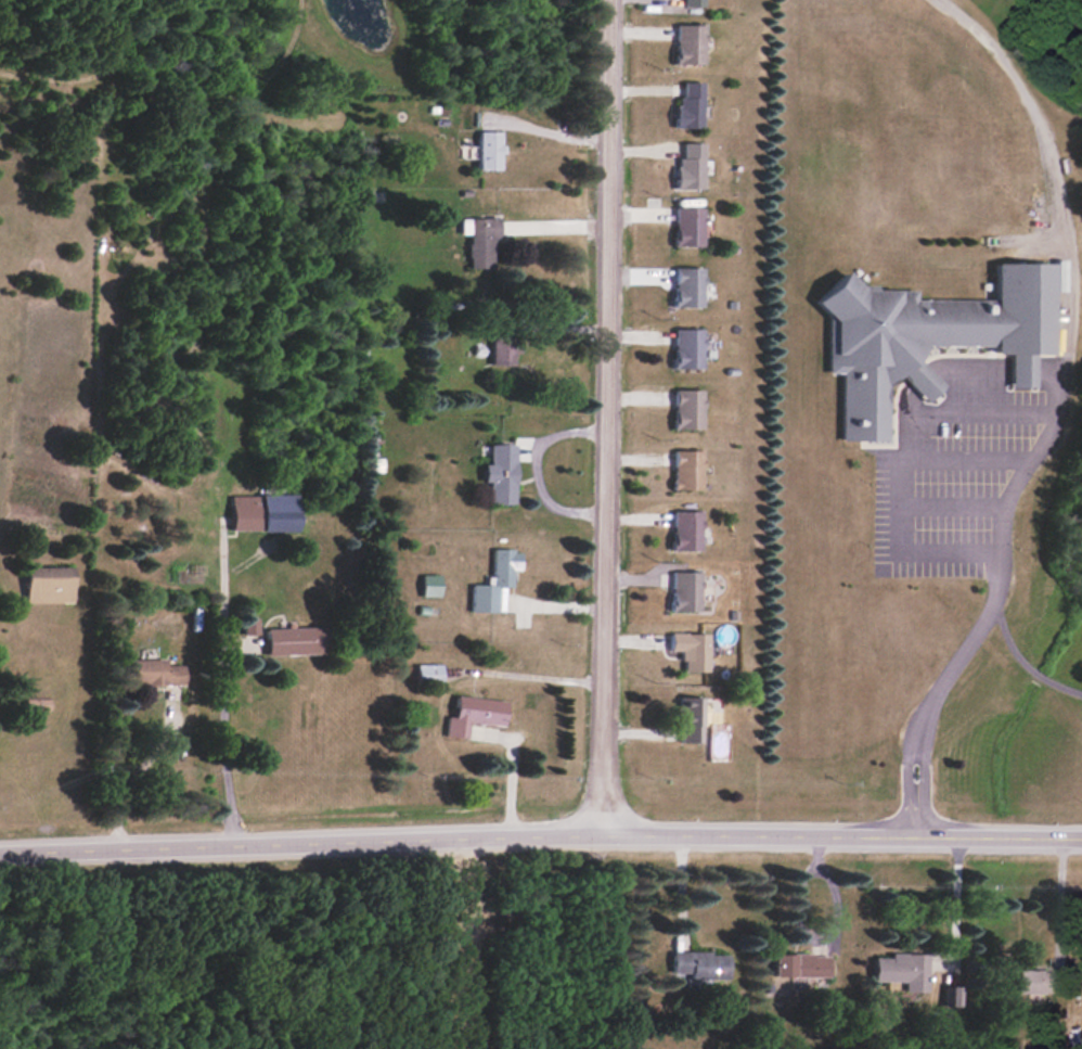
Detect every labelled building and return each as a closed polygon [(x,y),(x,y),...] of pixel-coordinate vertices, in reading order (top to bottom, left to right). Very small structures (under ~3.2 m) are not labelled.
[(672,24),(671,64),(700,64),(701,24),(672,24)] [(672,128),(699,128),(699,82),(681,82),(680,98),(673,98),(672,128)] [(496,170),(497,131),(475,131),(475,170),(496,170)] [(701,143),(680,142),(679,158),(673,158),(673,189),(700,190),(701,143)] [(700,208),(672,207),(671,246),(699,247),(700,208)] [(466,269),(491,269),(491,237),(496,237),(496,218),(458,218),(458,234),(466,234),(466,269)] [(838,441),(885,441),(886,384),(897,374),(923,402),(941,385),(914,356),(925,346),(991,346),(991,354),(1008,354),(1008,387),(1032,387),(1032,354),(1048,354),(1049,264),(992,263),(991,300),(913,299),(914,290),(875,290),(871,285),(857,285),(843,271),(811,301),(826,317),(826,373),(839,373),(838,441)] [(700,268),(672,268),(671,307),(699,307),(700,268)] [(699,329),(671,329),(670,368),(699,369),(699,329)] [(489,365),(519,365),(519,332),(489,333),(489,365)] [(699,429),(699,390),(671,390),(670,429),(699,429)] [(488,444),(487,464),(481,464),(481,482),(487,482),(486,504),(513,504),(514,444),(488,444)] [(670,450),(670,489),(699,489),(699,450),(670,450)] [(230,495),(230,531),(295,530),(295,494),(230,495)] [(698,551),(699,511),(670,511),(669,550),(698,551)] [(471,612),(503,612),(503,587),(510,587),(510,570),(519,570),(519,549),(491,549),(491,577),(485,577),(485,584),(471,584),(471,612)] [(23,567),(23,603),(71,602),(71,567),(23,567)] [(669,572),(669,611),(698,611),(697,572),(669,572)] [(420,597),(438,597),(438,575),(420,575),(420,597)] [(255,618),(242,618),(243,634),(256,634),(255,618)] [(324,654),(323,626),(264,628),(264,656),(324,654)] [(706,672),(707,633),(668,633),(668,651),(679,651),(679,660),(683,660),(683,671),(706,672)] [(163,659),(127,659),(128,685),(181,684),(181,665),(163,665),(163,659)] [(440,664),(415,664),(416,682),(441,682),(440,664)] [(505,701),(455,696),(453,717),(446,717),(444,736),(465,738),(466,722),(502,726),(505,701)] [(701,697),(679,697),(678,742),(700,743),(701,697)] [(726,979),(726,953),(671,952),(671,985),(709,985),(709,979),(726,979)] [(925,954),(887,953),(887,958),(871,957),(871,982),(902,982),(901,992),(924,992),(925,954)] [(772,976),(828,977),(828,955),(772,954),(772,976)] [(1015,993),(1066,994),(1067,971),(1016,969),(1015,993)] [(959,986),(945,986),(944,1007),(958,1007),(959,986)]
